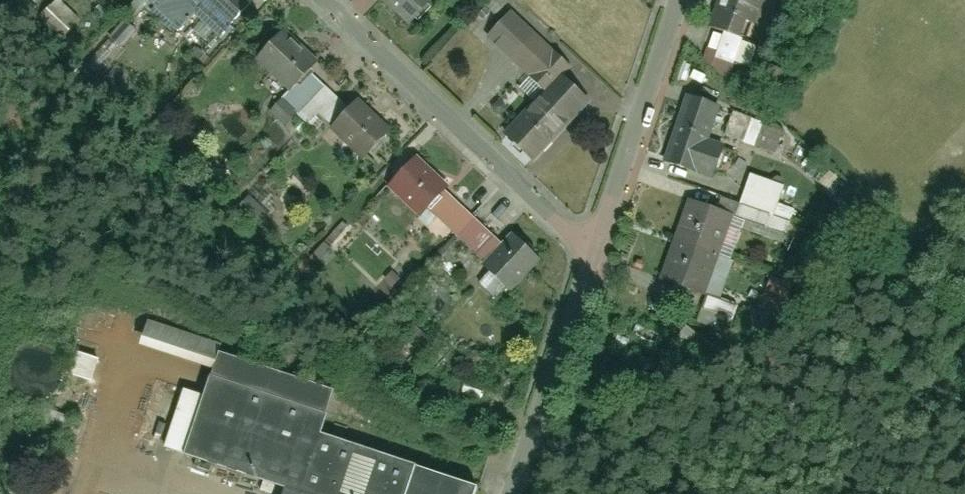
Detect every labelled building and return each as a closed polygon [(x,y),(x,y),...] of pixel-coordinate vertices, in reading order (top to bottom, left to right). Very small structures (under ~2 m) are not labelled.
[(254,3),(251,0),(148,0),(172,23),(185,9),(219,41),(254,3)] [(378,2),(407,28),(433,0),(380,0),(378,2)] [(481,16),(496,29),(515,8),(507,0),(495,0),(481,16)] [(715,17),(748,28),(755,6),(764,9),(767,0),(720,0),(715,17)] [(531,20),(502,49),(544,91),(573,63),(531,20)] [(718,32),(710,53),(737,63),(745,41),(718,32)] [(360,159),(384,133),(356,106),(349,114),(305,73),(313,64),(282,34),(256,61),(290,93),(277,107),(306,134),(319,120),(360,159)] [(596,114),(569,88),(520,141),(547,166),(596,114)] [(720,102),(690,92),(667,159),(713,174),(725,140),(709,135),(720,102)] [(738,117),(731,139),(757,148),(764,125),(738,117)] [(509,296),(545,259),(515,230),(502,242),(415,160),(389,188),(423,220),(434,208),(486,257),(477,266),(509,296)] [(714,193),(710,206),(687,199),(661,282),(705,296),(720,250),(730,219),(766,230),(781,182),(753,173),(743,203),(714,193)] [(287,493),(480,493),(482,487),(323,435),(337,394),(223,356),(208,400),(186,393),(167,451),(288,491),(287,493)]
